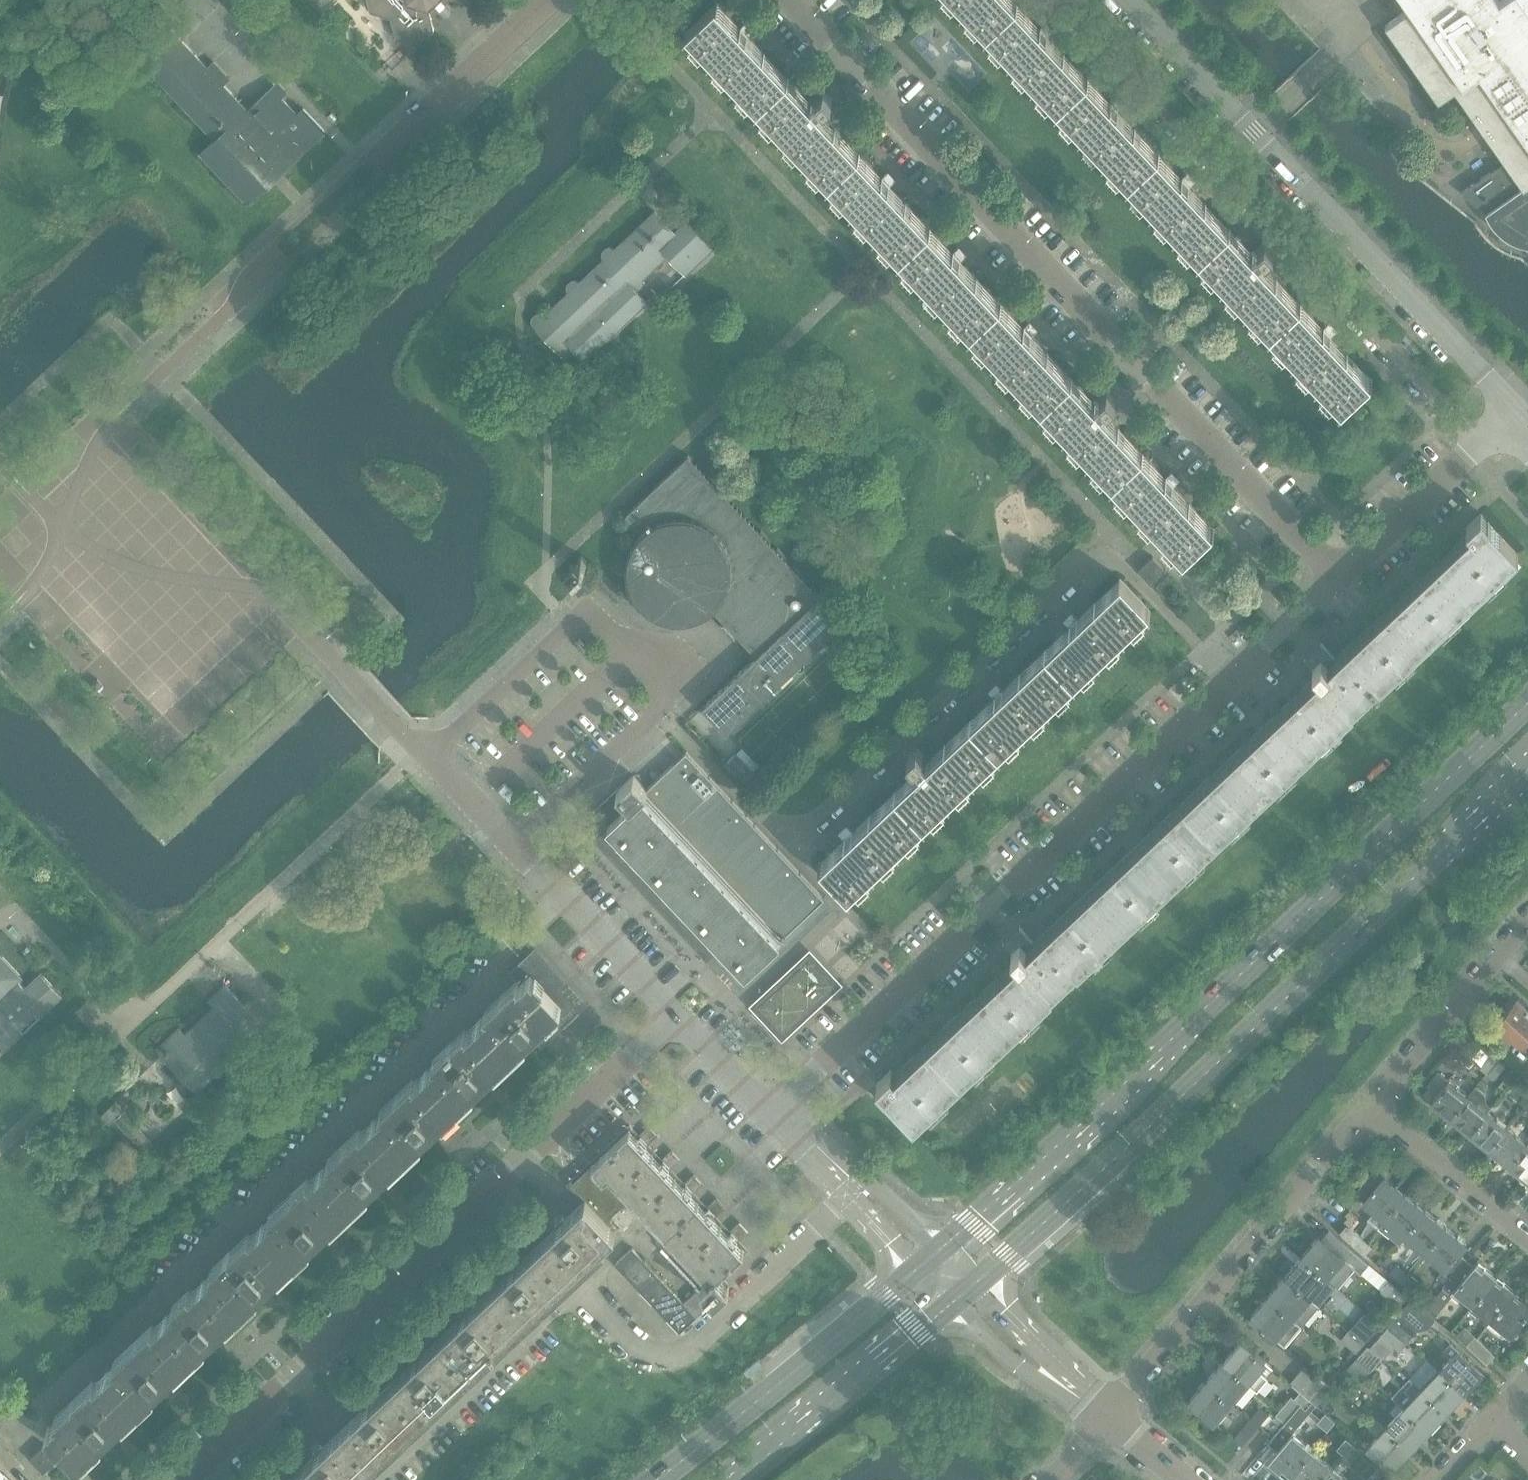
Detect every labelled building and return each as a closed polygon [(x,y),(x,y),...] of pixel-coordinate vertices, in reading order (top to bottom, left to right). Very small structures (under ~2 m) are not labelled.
[(422,41),(434,30),(430,9),(434,5),(440,11),(446,5),(442,0),(367,0),(370,12),(391,18),(396,39),(418,45),(422,41)] [(1096,149),(1340,406),(1370,378),(1259,261),(1272,249),(1263,239),(1251,251),(1014,0),(956,0),(1096,149)] [(1411,7),(1386,25),(1439,101),(1456,89),(1485,131),(1506,161),(1462,192),(1486,211),(1487,212),(1490,218),(1494,224),(1498,228),(1503,233),(1509,237),(1515,240),(1521,242),(1527,244),(1527,245),(1527,0),(1405,0),(1411,7)] [(828,181),(858,153),(819,112),(833,99),(824,89),(810,102),(762,52),(716,3),(687,31),(828,181)] [(215,139),(205,149),(198,155),(241,201),(267,176),(264,174),(273,166),(280,174),(325,131),(303,109),(297,115),(281,98),(287,92),(278,82),(248,110),(223,84),(229,78),(214,62),(207,68),(170,27),(176,21),(161,5),(123,40),(215,139)] [(1093,402),(1006,310),(858,153),(828,181),(1183,557),(1213,529),(1103,413),(1117,399),(1108,389),(1093,402)] [(649,301),(639,291),(647,283),(644,280),(669,256),(686,274),(712,249),(704,241),(689,224),(677,235),(655,211),(617,247),(614,246),(611,246),(609,247),(606,249),(605,251),(604,254),(604,256),(604,259),(581,282),(578,281),(575,281),(573,282),(570,283),(569,285),(568,288),(568,291),(568,293),(545,315),(543,314),(540,314),(538,315),(535,316),(534,319),(533,321),(534,324),(535,326),(566,360),(576,351),(586,361),(649,301)] [(625,516),(640,532),(636,537),(633,543),(630,548),(628,554),(626,561),(626,567),(626,574),(627,580),(629,586),(631,592),(634,598),(638,603),(643,608),(648,612),(653,615),(659,618),(665,620),(671,621),(678,622),(684,622),(690,621),(696,619),(702,617),(708,614),(713,610),(757,656),(703,707),(727,733),(848,618),(824,593),(820,596),(688,456),(680,464),(625,516)] [(885,1092),(914,1123),(1052,993),(1051,991),(1077,966),(1078,968),(1353,708),(1352,707),(1374,685),(1377,688),(1381,685),(1379,684),(1518,553),(1489,522),(1490,522),(1481,512),(1466,526),(1470,530),(1335,658),(1321,642),(1313,650),(1304,657),(1319,673),(1033,941),(1019,926),(1011,933),(1003,941),(1017,957),(894,1072),(890,1068),(874,1083),(884,1093),(885,1092)] [(576,574),(588,563),(582,557),(570,568),(576,574)] [(1152,585),(1166,571),(1153,557),(1138,570),(1152,585)] [(919,768),(903,783),(820,862),(848,892),(1148,608),(1120,578),(927,760),(915,747),(907,755),(919,768)] [(743,747),(738,753),(754,769),(759,764),(743,747)] [(591,815),(745,979),(783,943),(808,920),(827,901),(786,858),(777,848),(768,839),(760,830),(751,820),(743,812),(734,802),(726,793),(717,784),(708,775),(700,766),(686,751),(667,768),(666,769),(646,788),(633,774),(612,794),(591,815)] [(725,764),(743,783),(756,771),(754,769),(738,753),(725,764)] [(39,1017),(62,995),(39,971),(23,986),(18,981),(22,977),(0,953),(0,1054),(24,1032),(20,1028),(35,1014),(39,1017)] [(437,1124),(459,1103),(482,1081),(485,1085),(492,1079),(489,1075),(534,1033),(537,1036),(544,1030),(547,1032),(580,1000),(570,990),(537,955),(521,970),(526,976),(456,1042),(454,1040),(449,1045),(451,1047),(232,1253),(231,1251),(225,1256),(227,1258),(48,1428),(79,1461),(109,1433),(112,1437),(120,1430),(116,1426),(161,1384),(164,1387),(172,1380),(169,1376),(213,1335),(216,1339),(223,1332),(220,1328),(265,1286),(268,1290),(276,1283),(272,1279),(317,1237),(320,1241),(328,1234),(324,1230),(376,1181),(379,1185),(387,1178),(383,1174),(429,1131),(432,1135),(440,1128),(437,1124)] [(782,1032),(834,984),(834,983),(809,957),(757,1006),(782,1032)] [(265,1027),(238,998),(226,985),(208,1002),(214,1008),(185,1035),(179,1029),(156,1051),(196,1093),(265,1027)] [(1517,999),(1496,1022),(1523,1046),(1527,1040),(1527,1008),(1517,999)] [(1487,1073),(1499,1058),(1493,1052),(1480,1066),(1487,1073)] [(1499,1058),(1487,1073),(1494,1079),(1506,1065),(1499,1058)] [(1426,1086),(1435,1093),(1446,1080),(1436,1073),(1426,1086)] [(1451,1117),(1476,1087),(1475,1086),(1468,1094),(1449,1079),(1432,1100),(1451,1117)] [(1471,1133),(1489,1111),(1489,1110),(1491,1107),(1486,1103),(1485,1094),(1476,1087),(1451,1117),(1471,1133)] [(1527,1104),(1527,1089),(1518,1100),(1526,1107),(1527,1104)] [(110,1124),(111,1123),(124,1110),(116,1101),(103,1114),(102,1115),(110,1124)] [(1491,1149),(1509,1127),(1489,1111),(1471,1133),(1491,1149)] [(114,1121),(144,1152),(153,1143),(123,1112),(114,1121)] [(1527,1144),(1527,1142),(1509,1127),(1491,1149),(1510,1164),(1506,1169),(1507,1170),(1527,1144)] [(744,1250),(629,1128),(570,1183),(585,1199),(615,1230),(619,1227),(620,1229),(642,1208),(664,1232),(656,1239),(700,1286),(700,1287),(712,1300),(714,1302),(728,1288),(717,1276),(744,1250)] [(1507,1170),(1514,1175),(1517,1170),(1527,1179),(1527,1144),(1507,1170)] [(1368,1219),(1377,1227),(1379,1224),(1405,1193),(1384,1176),(1382,1178),(1372,1170),(1355,1192),(1364,1200),(1364,1201),(1375,1210),(1368,1219)] [(1139,1175),(1126,1187),(1131,1191),(1144,1179),(1139,1175)] [(1405,1234),(1426,1209),(1405,1193),(1379,1224),(1399,1240),(1405,1234)] [(615,1230),(585,1199),(565,1218),(563,1217),(562,1218),(559,1215),(553,1221),(556,1224),(555,1225),(556,1226),(516,1264),(514,1262),(513,1263),(511,1260),(505,1266),(508,1269),(507,1270),(508,1271),(468,1309),(467,1308),(465,1309),(462,1306),(457,1311),(460,1314),(458,1315),(460,1317),(419,1355),(418,1354),(416,1355),(413,1352),(407,1358),(410,1361),(409,1362),(411,1363),(370,1401),(369,1399),(368,1401),(365,1398),(359,1404),(362,1407),(361,1408),(362,1409),(322,1447),(321,1445),(319,1447),(316,1443),(310,1449),(313,1452),(312,1453),(314,1454),(287,1479),(350,1479),(615,1230)] [(1426,1251),(1446,1226),(1426,1209),(1405,1234),(1426,1251)] [(1348,1217),(1344,1222),(1346,1224),(1349,1226),(1349,1225),(1353,1228),(1359,1220),(1349,1211),(1345,1215),(1348,1217)] [(1346,1224),(1340,1231),(1342,1233),(1342,1234),(1359,1249),(1366,1240),(1353,1228),(1349,1225),(1349,1226),(1346,1224)] [(1446,1283),(1466,1259),(1458,1253),(1467,1242),(1446,1226),(1426,1251),(1437,1260),(1433,1264),(1441,1271),(1437,1276),(1446,1283)] [(1407,1295),(1369,1263),(1332,1232),(1325,1240),(1320,1235),(1302,1255),(1339,1286),(1354,1267),(1400,1304),(1407,1295)] [(1366,1240),(1359,1249),(1366,1255),(1373,1247),(1366,1241),(1366,1240)] [(680,1331),(712,1300),(700,1287),(684,1302),(632,1247),(615,1263),(680,1331)] [(1338,1288),(1339,1286),(1302,1255),(1285,1276),(1318,1304),(1334,1285),(1338,1288)] [(1474,1305),(1498,1275),(1478,1260),(1474,1265),(1466,1259),(1446,1283),(1431,1304),(1439,1310),(1447,1300),(1451,1295),(1458,1300),(1462,1295),(1473,1304),(1474,1305)] [(1402,1280),(1409,1272),(1397,1262),(1390,1270),(1402,1280)] [(1409,1272),(1402,1280),(1413,1290),(1420,1281),(1409,1272)] [(1492,1320),(1516,1290),(1498,1275),(1474,1305),(1473,1304),(1469,1308),(1477,1314),(1481,1311),(1492,1320)] [(1302,1325),(1318,1304),(1285,1276),(1268,1296),(1302,1325)] [(1492,1320),(1489,1324),(1497,1331),(1500,1327),(1513,1337),(1522,1326),(1520,1324),(1527,1315),(1527,1300),(1516,1290),(1492,1320)] [(1285,1346),(1302,1325),(1268,1296),(1251,1316),(1277,1339),(1285,1346)] [(1412,1297),(1388,1327),(1402,1338),(1401,1338),(1407,1343),(1413,1335),(1418,1334),(1417,1329),(1429,1326),(1436,1317),(1412,1297)] [(1349,1330),(1364,1343),(1372,1334),(1357,1321),(1349,1330)] [(1467,1343),(1475,1335),(1466,1326),(1458,1335),(1467,1343)] [(1396,1345),(1401,1338),(1402,1338),(1388,1327),(1382,1334),(1396,1345)] [(1357,1351),(1364,1343),(1349,1330),(1342,1338),(1357,1351)] [(1467,1343),(1488,1363),(1496,1355),(1475,1335),(1467,1343)] [(1267,1376),(1259,1369),(1266,1360),(1241,1339),(1224,1360),(1258,1388),(1267,1376)] [(1441,1369),(1464,1391),(1482,1371),(1457,1349),(1450,1343),(1443,1351),(1451,1359),(1441,1369)] [(1373,1369),(1364,1361),(1375,1351),(1370,1345),(1358,1357),(1357,1356),(1351,1364),(1366,1376),(1373,1369)] [(758,1359),(744,1371),(748,1376),(763,1364),(758,1359)] [(1257,1389),(1258,1388),(1224,1360),(1207,1380),(1232,1401),(1248,1382),(1257,1389)] [(1360,1384),(1366,1376),(1351,1364),(1345,1371),(1360,1384)] [(1318,1389),(1326,1381),(1308,1366),(1301,1375),(1318,1389)] [(1446,1410),(1464,1391),(1441,1369),(1423,1388),(1446,1410)] [(1310,1399),(1318,1389),(1301,1375),(1293,1384),(1301,1391),(1310,1399)] [(1215,1421),(1232,1401),(1207,1380),(1190,1400),(1193,1402),(1191,1406),(1198,1409),(1198,1410),(1200,1408),(1215,1421)] [(1446,1410),(1423,1388),(1414,1380),(1405,1389),(1414,1397),(1405,1407),(1428,1429),(1446,1410)] [(1312,1401),(1317,1405),(1317,1404),(1318,1405),(1333,1387),(1326,1381),(1318,1389),(1310,1399),(1312,1401)] [(1301,1391),(1295,1398),(1301,1403),(1306,1408),(1312,1401),(1310,1399),(1301,1391)] [(1301,1403),(1295,1398),(1292,1395),(1276,1414),(1285,1422),(1287,1420),(1301,1403)] [(1251,1417),(1259,1424),(1268,1414),(1260,1406),(1251,1417)] [(1410,1448),(1428,1429),(1405,1407),(1387,1426),(1410,1448)] [(1249,1436),(1259,1424),(1251,1417),(1241,1430),(1249,1436)] [(1410,1448),(1387,1426),(1378,1418),(1369,1427),(1378,1436),(1368,1446),(1391,1468),(1410,1448)] [(1289,1477),(1313,1449),(1293,1432),(1269,1460),(1289,1477)] [(1343,1454),(1352,1443),(1346,1438),(1337,1448),(1343,1454)] [(1349,1459),(1358,1448),(1352,1443),(1343,1454),(1349,1459)] [(43,1472),(58,1457),(45,1444),(30,1458),(43,1472)] [(1333,1466),(1313,1449),(1289,1477),(1292,1479),(1321,1479),(1333,1466)] [(1333,1466),(1321,1479),(1350,1479),(1333,1466)] [(0,1469),(0,1479),(10,1479),(0,1469)]
